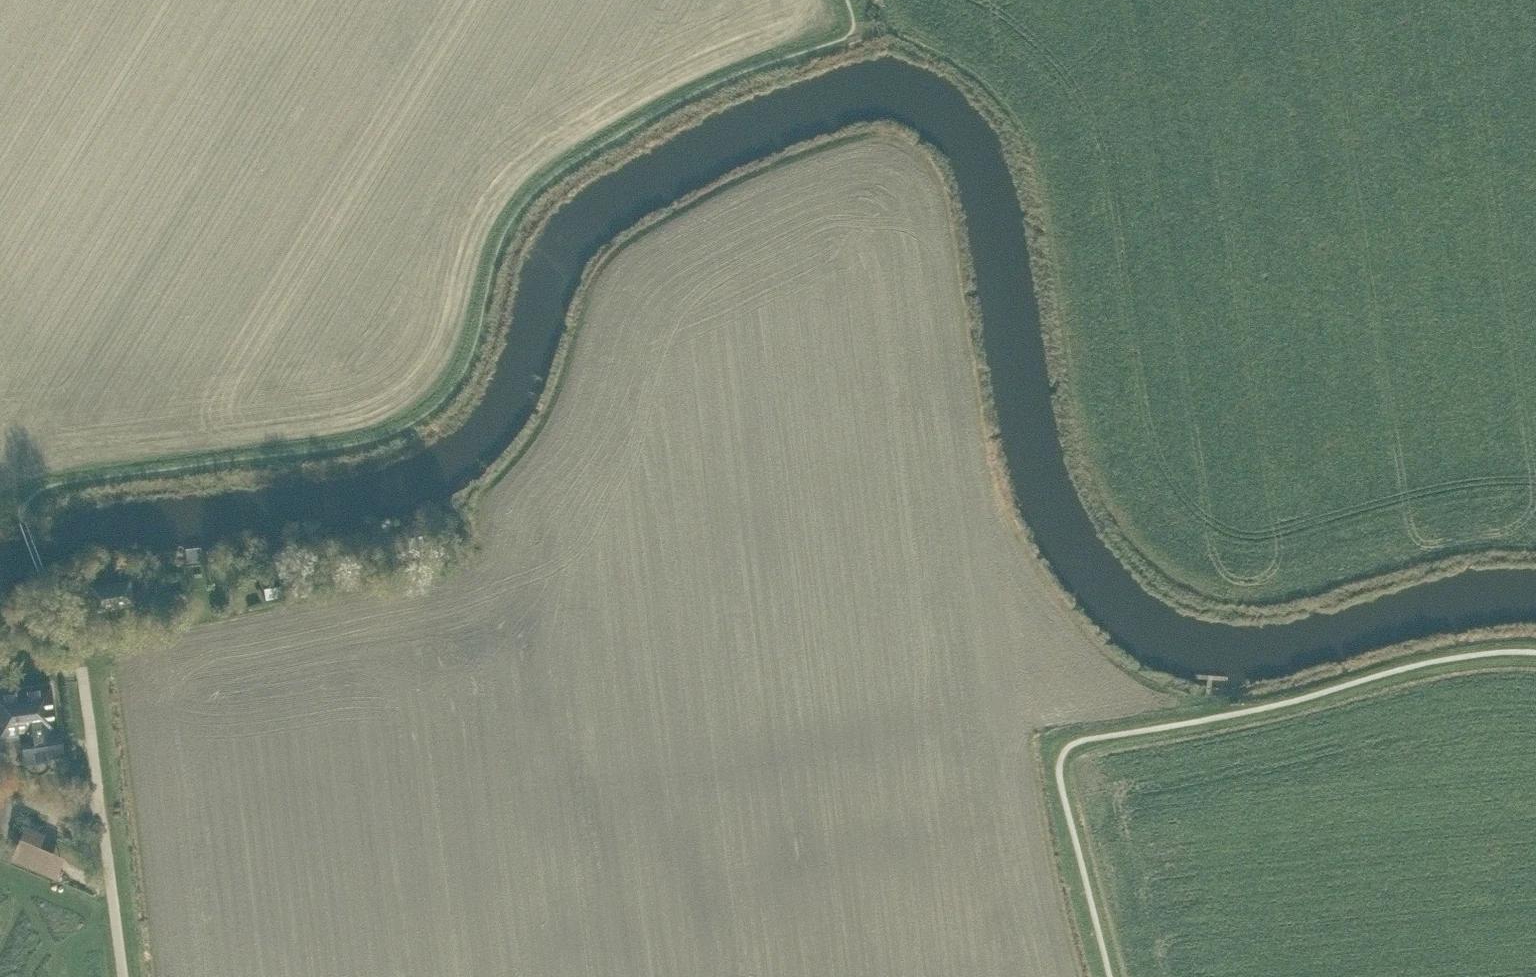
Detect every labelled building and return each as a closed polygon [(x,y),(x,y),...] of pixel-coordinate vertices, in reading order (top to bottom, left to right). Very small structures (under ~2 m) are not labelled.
[(58,730),(56,731),(50,686),(0,693),(0,739),(21,736),(25,764),(48,761),(48,758),(62,756),(58,730)] [(21,842),(36,848),(41,835),(26,829),(21,842)]
